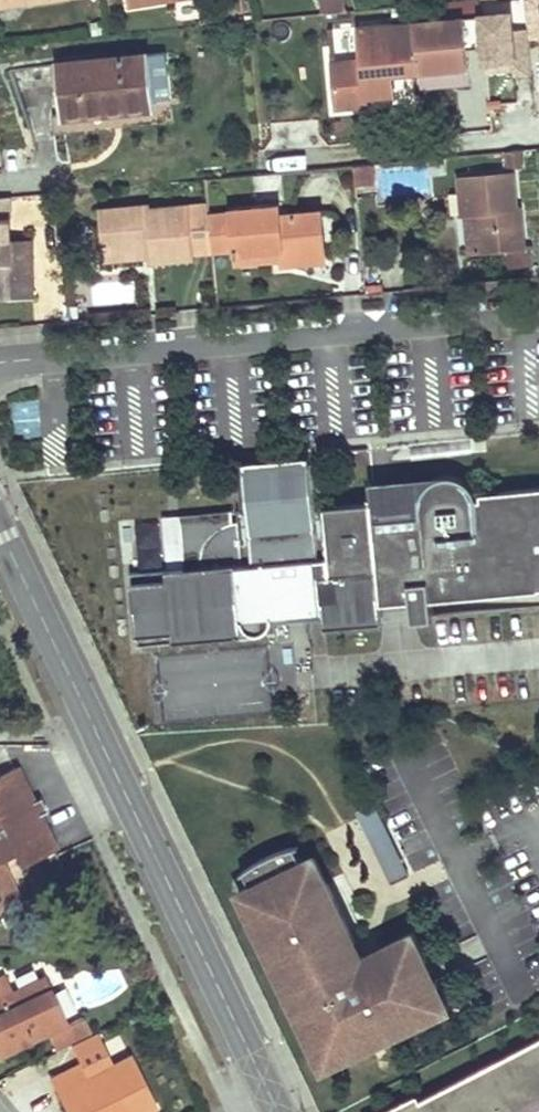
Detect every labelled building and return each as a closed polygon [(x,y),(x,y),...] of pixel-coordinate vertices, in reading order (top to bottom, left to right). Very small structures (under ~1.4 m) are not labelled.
[(347,11),(346,0),(321,0),(323,14),(347,11)] [(527,28),(529,43),(538,42),(538,0),(524,0),(527,28)] [(509,12),(478,16),(484,70),(511,67),(512,74),(532,72),(529,43),(527,28),(511,30),(509,12)] [(465,17),(359,27),(361,58),(333,61),(337,108),(367,106),(366,97),(394,95),(392,74),(391,65),(419,63),(419,71),(469,66),(465,17)] [(56,62),(61,116),(154,108),(149,53),(56,62)] [(419,63),(391,65),(392,74),(419,71),(419,63)] [(527,149),(508,151),(509,167),(528,165),(527,149)] [(377,181),(376,163),(354,165),(356,184),(377,181)] [(462,194),(445,196),(447,215),(464,214),(476,212),(480,251),(509,248),(511,264),(530,263),(528,242),(523,243),(520,204),(517,204),(514,172),(461,176),(462,194)] [(209,214),(208,204),(187,206),(192,253),(213,251),(209,214)] [(151,255),(152,261),(192,257),(192,253),(187,206),(148,210),(148,205),(102,209),(105,248),(150,243),(151,255)] [(232,213),(209,214),(213,251),(235,249),(235,252),(282,248),(283,259),(283,264),(325,261),(321,212),(280,216),(279,206),(231,210),(232,213)] [(476,212),(464,214),(468,251),(480,251),(476,212)] [(34,297),(32,249),(11,250),(11,239),(9,217),(0,218),(0,298),(34,297)] [(31,238),(11,239),(11,250),(32,249),(31,238)] [(150,243),(105,248),(106,258),(151,255),(150,243)] [(282,248),(235,252),(236,263),(283,259),(282,248)] [(384,285),(366,287),(367,294),(385,292),(384,285)] [(326,499),(322,499),(318,462),(239,470),(243,507),(240,506),(241,520),(245,561),(202,565),(132,572),(139,642),(261,632),(265,631),(267,630),(269,628),(271,626),(272,623),(273,619),(273,616),(325,612),(326,625),(383,620),(381,601),(411,599),(413,618),(434,617),(432,598),(538,588),(538,486),(481,491),(482,496),(479,497),(478,492),(476,488),(474,484),(472,481),(468,478),(465,475),(461,473),(456,472),(452,471),(448,471),(443,472),(439,473),(435,475),(432,478),(428,481),(426,485),(424,489),(423,493),(422,498),(422,502),(423,512),(375,517),(373,499),(326,504),(326,499)] [(422,502),(419,475),(371,479),(373,499),(375,517),(423,512),(422,502)] [(198,523),(202,565),(245,561),(241,520),(198,523)] [(31,802),(14,766),(0,773),(0,909),(20,900),(1,859),(12,854),(18,867),(54,850),(37,814),(45,810),(39,798),(31,802)] [(374,803),(356,812),(388,882),(407,874),(374,803)] [(310,846),(300,848),(304,863),(316,858),(310,846)] [(254,868),(243,876),(253,889),(241,895),(322,1065),(346,1053),(363,1045),(367,1053),(452,1010),(440,986),(428,960),(415,934),(365,959),(316,858),(304,863),(300,848),(279,854),(254,868)] [(243,876),(236,883),(241,895),(253,889),(243,876)] [(47,1032),(54,1048),(89,1032),(81,1016),(63,1024),(41,977),(3,995),(0,988),(0,1055),(47,1032)] [(415,1111),(538,1111),(538,1044),(420,1109),(415,1111)] [(363,1045),(346,1053),(350,1061),(367,1053),(363,1045)] [(69,1111),(75,1111),(82,1109),(83,1111),(141,1111),(153,1106),(129,1058),(86,1079),(79,1065),(52,1078),(69,1111)] [(4,1077),(11,1092),(35,1081),(28,1065),(4,1077)] [(420,1109),(416,1102),(398,1111),(415,1111),(420,1109)]
